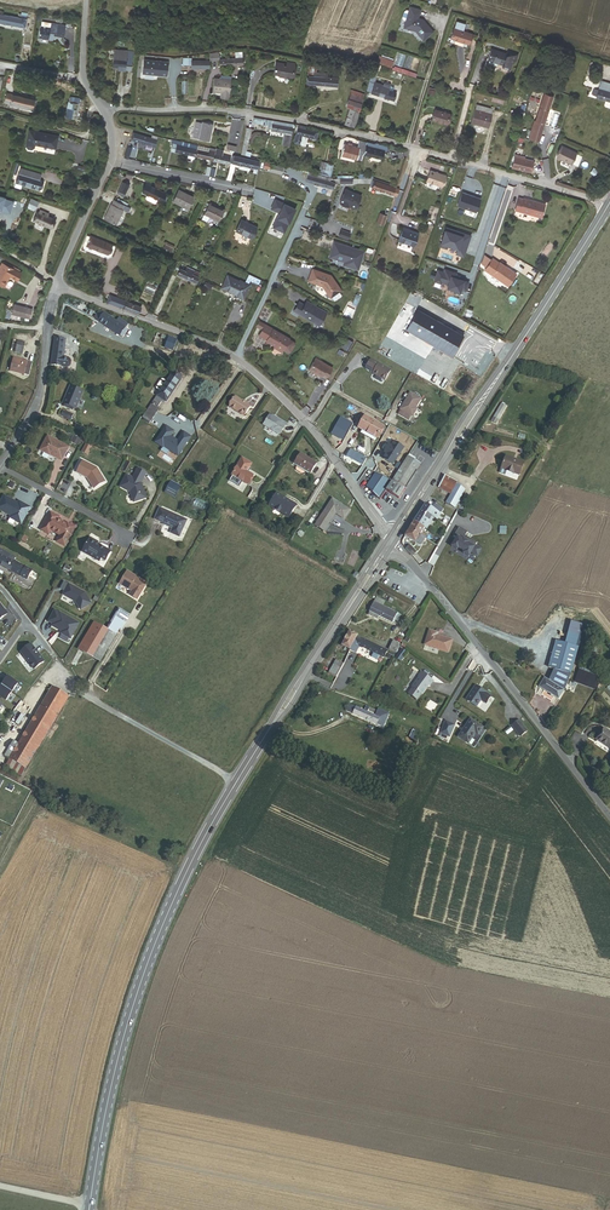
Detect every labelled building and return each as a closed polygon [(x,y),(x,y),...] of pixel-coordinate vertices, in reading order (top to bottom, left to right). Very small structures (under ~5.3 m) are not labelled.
[(422,24),(420,21),(420,20),(415,19),(418,10),(408,7),(405,15),(401,27),(413,31),(421,40),(430,32),(423,23),(422,24)] [(26,19),(26,15),(19,14),(19,17),(3,14),(3,11),(0,10),(0,23),(26,28),(27,19),(26,19)] [(66,25),(42,21),(39,38),(53,41),(54,36),(64,38),(66,25)] [(450,39),(468,44),(472,34),(454,28),(450,39)] [(506,53),(492,48),(488,60),(502,65),(502,67),(509,69),(513,59),(515,60),(517,54),(507,51),(506,53)] [(114,65),(119,65),(118,68),(126,69),(128,50),(116,49),(114,65)] [(220,67),(243,65),(242,52),(235,52),(235,54),(235,58),(228,58),(219,59),(220,67)] [(379,56),(377,62),(383,64),(392,68),(394,62),(379,56)] [(210,69),(211,67),(210,60),(192,61),(192,57),(184,57),(183,64),(192,64),(192,69),(210,69)] [(211,67),(220,67),(219,59),(219,57),(210,57),(210,60),(211,67)] [(143,72),(167,75),(168,62),(145,59),(143,72)] [(274,74),(293,76),(295,61),(286,60),(285,63),(275,62),(274,74)] [(383,64),(377,62),(374,71),(378,72),(380,73),(383,64)] [(314,72),(317,72),(318,67),(309,66),(308,75),(309,75),(314,75),(314,72)] [(308,84),(337,87),(339,72),(335,71),(335,74),(317,72),(314,72),(314,75),(309,75),(308,84)] [(396,93),(393,92),(395,87),(384,83),(383,85),(375,82),(378,72),(374,71),(367,91),(371,92),(371,94),(393,101),(396,93)] [(220,98),(229,99),(231,80),(215,78),(213,92),(221,93),(220,98)] [(602,82),(599,89),(598,89),(598,90),(595,89),(593,94),(597,96),(596,97),(609,102),(609,84),(602,82)] [(362,103),(356,101),(359,93),(352,90),(346,107),(349,108),(344,124),(354,127),(362,103)] [(32,110),(35,100),(7,93),(5,103),(32,110)] [(530,139),(539,141),(553,97),(544,94),(530,139)] [(471,123),(488,127),(493,109),(477,105),(471,123)] [(432,120),(447,124),(450,114),(435,109),(432,120)] [(271,131),(292,135),(294,124),(254,118),(253,123),(268,125),(267,129),(271,129),(271,131)] [(202,123),(196,121),(194,128),(201,129),(199,138),(200,138),(207,140),(210,140),(213,125),(202,123)] [(301,125),(298,128),(296,134),(294,143),(300,144),(303,136),(316,140),(318,133),(306,129),(307,127),(301,125)] [(201,129),(194,128),(192,137),(199,138),(201,129)] [(252,129),(247,128),(241,154),(257,158),(258,154),(247,152),(252,129)] [(55,150),(57,138),(28,132),(25,148),(27,150),(31,151),(33,149),(34,146),(55,150)] [(146,144),(155,147),(157,141),(158,136),(152,134),(151,139),(134,134),(132,140),(140,143),(139,146),(145,148),(146,144)] [(194,160),(195,155),(198,144),(169,138),(168,143),(173,144),(172,151),(188,155),(188,158),(194,160)] [(361,163),(363,155),(367,142),(359,140),(357,148),(345,144),(342,156),(357,160),(356,161),(361,163)] [(363,155),(382,160),(384,152),(387,152),(388,148),(367,142),(363,155)] [(196,157),(213,161),(216,149),(199,144),(196,157)] [(124,158),(129,159),(133,148),(128,147),(124,158)] [(582,156),(562,147),(557,158),(571,165),(572,163),(577,166),(582,156)] [(230,157),(222,155),(223,150),(216,149),(213,161),(213,164),(216,165),(217,162),(228,165),(230,157)] [(253,173),(257,174),(260,161),(235,155),(233,164),(234,164),(239,165),(250,168),(254,169),(253,173)] [(512,168),(531,172),(534,161),(525,159),(525,157),(515,155),(512,168)] [(330,178),(334,165),(321,161),(318,174),(330,178)] [(270,172),(282,175),(284,167),(265,163),(263,167),(270,169),(270,172)] [(22,185),(40,190),(42,181),(40,180),(41,174),(21,168),(19,174),(18,174),(15,183),(22,185)] [(426,180),(442,185),(445,175),(430,170),(426,180)] [(334,183),(352,183),(352,178),(337,178),(333,178),(330,178),(318,174),(309,172),(306,182),(332,190),(334,183)] [(117,189),(124,192),(129,183),(122,179),(117,189)] [(161,200),(165,191),(145,182),(141,190),(148,193),(158,198),(161,200)] [(374,182),(372,188),(394,195),(397,189),(374,182)] [(173,198),(187,206),(193,194),(178,187),(173,198)] [(349,207),(355,210),(361,196),(345,190),(340,203),(341,204),(340,205),(348,208),(349,207)] [(166,202),(167,200),(170,194),(165,191),(161,200),(166,202)] [(460,191),(456,204),(474,211),(478,198),(473,196),(473,197),(470,196),(471,195),(460,191)] [(158,198),(148,193),(145,198),(146,199),(155,203),(158,198)] [(4,200),(4,198),(0,197),(0,211),(9,214),(12,203),(4,200)] [(545,204),(523,198),(523,199),(518,197),(515,210),(541,217),(545,204)] [(278,213),(272,226),(284,231),(295,208),(275,198),(271,207),(279,211),(280,212),(279,214),(278,213)] [(28,208),(34,211),(38,202),(32,199),(28,208)] [(131,208),(124,205),(112,199),(104,216),(116,222),(122,209),(129,212),(131,208)] [(199,216),(201,217),(203,213),(209,203),(206,201),(199,216)] [(218,218),(222,210),(223,209),(209,202),(209,203),(203,213),(207,215),(217,220),(218,218)] [(51,229),(56,219),(48,216),(49,214),(41,210),(40,212),(37,211),(33,220),(51,229)] [(218,218),(222,220),(226,212),(222,210),(218,218)] [(384,215),(379,214),(376,223),(381,225),(384,215)] [(236,231),(251,238),(257,226),(241,219),(236,231)] [(399,239),(414,245),(418,233),(403,228),(399,239)] [(341,230),(339,236),(347,239),(349,233),(341,230)] [(87,248),(91,239),(86,237),(82,248),(87,248)] [(87,248),(108,256),(112,246),(91,238),(87,248)] [(334,242),(329,257),(344,261),(343,265),(358,269),(364,251),(334,242)] [(485,268),(490,261),(485,258),(481,265),(485,268)] [(514,274),(498,263),(497,264),(491,259),(490,261),(485,268),(483,270),(506,286),(514,274)] [(3,264),(2,263),(0,267),(0,285),(4,287),(10,278),(17,281),(21,274),(12,269),(3,264)] [(196,283),(200,273),(185,266),(183,269),(181,268),(178,274),(196,283)] [(443,271),(437,269),(433,280),(440,282),(440,281),(447,283),(446,286),(453,289),(453,290),(458,292),(459,288),(464,289),(467,281),(457,277),(453,276),(454,274),(455,272),(444,268),(443,271)] [(331,275),(312,269),(308,281),(322,286),(330,297),(341,290),(331,275)] [(252,275),(252,276),(250,280),(258,284),(260,279),(252,275)] [(241,299),(248,286),(227,276),(221,287),(236,294),(235,296),(241,299)] [(138,314),(141,307),(110,294),(107,302),(138,314)] [(299,314),(304,304),(298,300),(292,311),(299,314)] [(306,300),(304,304),(299,314),(319,325),(326,312),(306,300)] [(32,309),(14,304),(12,313),(29,318),(32,309)] [(119,317),(117,321),(105,313),(99,311),(98,314),(94,312),(95,310),(92,309),(89,315),(101,322),(120,336),(122,337),(128,330),(126,328),(129,324),(119,317)] [(452,356),(463,336),(417,309),(406,329),(433,345),(452,356)] [(263,326),(258,335),(266,339),(265,341),(271,344),(271,343),(274,345),(272,347),(280,352),(282,350),(286,352),(289,352),(293,345),(292,342),(288,339),(288,338),(272,329),(271,330),(263,326)] [(176,340),(157,333),(153,343),(173,350),(176,340)] [(65,339),(55,338),(52,365),(61,367),(67,367),(69,367),(71,365),(71,361),(70,359),(68,357),(63,356),(65,339)] [(15,352),(22,355),(26,344),(18,341),(15,352)] [(326,377),(330,370),(332,367),(315,357),(308,369),(321,377),(322,375),(326,378),(326,377)] [(27,363),(28,362),(14,358),(10,371),(24,375),(24,374),(28,375),(31,364),(27,363)] [(365,369),(374,374),(379,365),(370,360),(365,369)] [(373,374),(385,381),(391,371),(379,364),(379,365),(374,374),(373,374)] [(179,381),(172,375),(167,382),(164,380),(162,380),(157,387),(157,390),(161,392),(143,417),(150,422),(160,409),(158,407),(162,401),(164,402),(179,381)] [(76,389),(72,387),(64,404),(68,406),(67,408),(75,411),(83,392),(76,389)] [(86,389),(83,395),(91,398),(91,399),(96,401),(99,395),(86,389)] [(416,407),(421,399),(410,392),(400,409),(412,417),(417,408),(416,407)] [(250,406),(236,397),(229,407),(244,416),(250,406)] [(61,417),(71,421),(74,415),(63,411),(61,417)] [(501,415),(496,412),(491,421),(496,424),(501,415)] [(263,425),(279,435),(286,423),(269,413),(263,425)] [(377,439),(384,427),(365,416),(358,428),(362,430),(377,439)] [(331,434),(343,440),(352,423),(340,417),(331,434)] [(92,434),(87,432),(88,429),(76,424),(74,428),(83,432),(82,434),(93,439),(94,436),(92,435),(92,434)] [(183,431),(177,440),(171,435),(174,431),(166,425),(155,441),(178,456),(191,436),(183,431)] [(377,439),(362,430),(361,433),(375,441),(377,439)] [(428,439),(418,434),(416,438),(430,445),(431,443),(427,440),(428,439)] [(69,447),(47,436),(40,450),(62,461),(69,447)] [(81,439),(74,436),(72,441),(78,445),(81,439)] [(91,448),(86,445),(82,452),(87,454),(91,448)] [(360,465),(363,467),(368,459),(351,450),(347,458),(360,465)] [(271,454),(266,452),(262,459),(266,462),(271,454)] [(316,463),(300,453),(294,463),(310,473),(316,463)] [(391,482),(404,489),(420,466),(408,457),(391,482)] [(524,463),(506,457),(502,468),(501,472),(504,474),(506,470),(507,471),(507,472),(513,474),(514,473),(519,475),(524,463)] [(243,459),(232,475),(233,476),(230,481),(240,487),(243,482),(248,485),(253,476),(247,472),(252,464),(243,459)] [(96,468),(83,461),(77,472),(87,478),(94,488),(105,481),(96,468)] [(146,473),(138,469),(133,478),(126,475),(120,487),(130,492),(133,502),(146,498),(141,483),(146,473)] [(392,508),(404,489),(391,482),(376,472),(367,486),(377,497),(372,501),(374,504),(379,499),(392,508)] [(440,488),(451,495),(457,485),(458,483),(446,477),(440,488)] [(166,492),(175,497),(181,487),(172,482),(166,492)] [(453,508),(455,509),(465,490),(457,485),(451,495),(446,504),(453,508)] [(5,495),(0,503),(0,509),(11,515),(10,517),(22,523),(31,506),(24,503),(23,505),(18,502),(5,495)] [(349,508),(333,498),(324,513),(322,512),(314,526),(324,532),(332,519),(333,519),(336,513),(344,518),(349,508)] [(430,507),(426,504),(423,509),(418,518),(415,522),(426,529),(427,530),(431,524),(438,512),(433,509),(434,507),(431,505),(430,507)] [(185,519),(159,508),(154,519),(164,523),(163,525),(172,528),(170,533),(179,537),(183,528),(181,527),(185,519)] [(48,511),(38,528),(46,533),(48,529),(57,534),(53,540),(61,545),(72,527),(68,524),(67,525),(64,523),(55,518),(56,516),(48,511)] [(426,529),(415,522),(410,529),(425,539),(427,537),(422,534),(426,529)] [(466,536),(468,532),(459,527),(454,536),(457,538),(452,546),(458,549),(459,547),(465,551),(464,553),(469,556),(472,552),(478,555),(481,549),(475,546),(477,543),(470,538),(470,540),(465,537),(466,536)] [(406,537),(421,547),(426,539),(425,539),(410,529),(406,537)] [(85,553),(84,555),(95,563),(98,559),(102,562),(107,553),(97,546),(96,547),(94,546),(95,545),(95,544),(88,538),(80,550),(85,553)] [(413,556),(417,552),(410,544),(406,549),(413,556)] [(13,561),(15,558),(0,550),(0,566),(27,581),(33,572),(13,561)] [(145,583),(125,572),(118,585),(130,592),(128,596),(135,600),(145,583)] [(78,590),(68,585),(62,595),(75,602),(79,610),(90,604),(83,594),(80,592),(77,591),(78,590)] [(398,625),(400,619),(402,616),(383,606),(385,602),(376,598),(370,612),(369,616),(377,620),(378,617),(392,624),(393,623),(398,625)] [(130,614),(120,609),(107,630),(110,632),(116,635),(112,641),(116,644),(120,637),(117,635),(129,615),(130,614)] [(58,614),(54,611),(47,622),(52,625),(51,626),(61,632),(60,634),(70,640),(79,624),(59,613),(58,614)] [(78,650),(82,652),(98,625),(94,622),(78,650)] [(578,648),(584,626),(571,623),(565,644),(578,648)] [(82,652),(94,659),(110,632),(107,630),(98,625),(82,652)] [(429,630),(424,645),(448,653),(453,640),(437,635),(438,633),(429,630)] [(350,651),(354,643),(358,637),(358,636),(350,631),(349,633),(347,631),(344,637),(347,638),(343,647),(350,651)] [(94,659),(100,663),(112,641),(116,635),(110,632),(94,659)] [(388,652),(358,637),(354,643),(350,651),(356,654),(360,646),(373,653),(372,655),(372,658),(376,659),(378,658),(379,656),(385,658),(386,657),(388,652)] [(389,650),(396,653),(400,644),(393,641),(389,650)] [(568,681),(571,674),(578,648),(565,644),(557,642),(549,669),(553,670),(552,674),(568,681)] [(44,662),(38,655),(38,656),(36,653),(37,653),(33,648),(33,649),(30,645),(20,652),(34,670),(44,662)] [(408,653),(402,649),(396,658),(401,662),(408,653)] [(335,680),(343,665),(336,661),(329,673),(333,675),(332,679),(335,680)] [(347,668),(343,666),(339,674),(343,677),(347,668)] [(596,692),(601,680),(579,671),(574,683),(577,684),(596,692)] [(419,677),(412,686),(422,694),(429,685),(430,685),(433,681),(421,672),(418,677),(419,677)] [(549,681),(545,679),(540,688),(551,695),(550,696),(553,697),(553,696),(559,700),(564,690),(568,681),(552,674),(549,681)] [(0,681),(0,698),(6,702),(18,684),(8,677),(5,682),(1,679),(0,681)] [(491,695),(475,685),(466,699),(477,706),(481,700),(486,703),(491,695)] [(22,738),(39,747),(68,697),(52,687),(22,738)] [(381,727),(385,720),(374,715),(375,711),(370,709),(368,713),(356,707),(353,714),(381,727)] [(483,728),(470,719),(458,737),(468,744),(475,733),(478,735),(483,728)] [(519,720),(512,726),(520,737),(528,731),(519,720)] [(449,736),(454,725),(446,721),(441,733),(449,736)] [(602,727),(594,740),(609,750),(609,731),(608,731),(602,727)] [(25,769),(26,769),(39,747),(22,738),(18,744),(13,741),(4,757),(9,759),(25,769)] [(25,769),(9,759),(5,766),(21,776),(25,769)]
